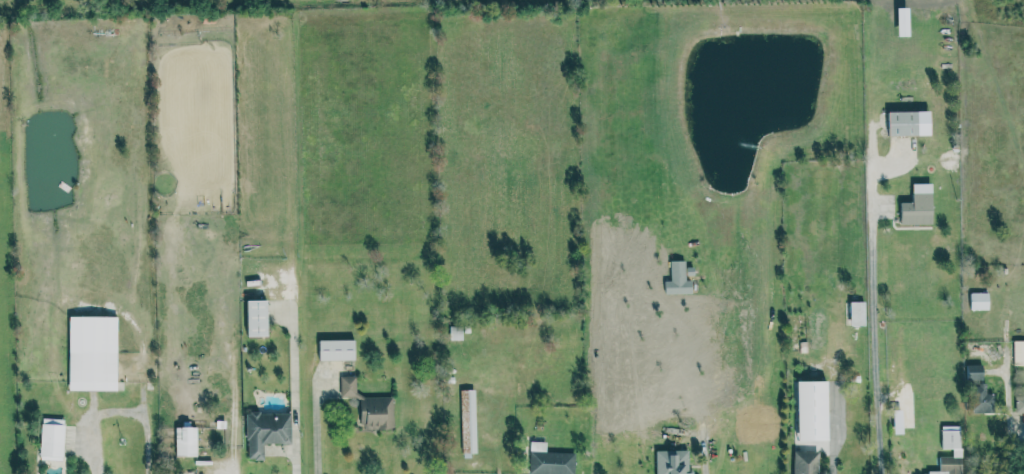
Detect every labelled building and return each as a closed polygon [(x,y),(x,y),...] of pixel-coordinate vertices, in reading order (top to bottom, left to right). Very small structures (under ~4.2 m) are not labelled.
[(918,135),(918,111),(888,112),(889,136),(918,135)] [(900,202),(901,224),(932,223),(932,183),(912,183),(913,202),(900,202)] [(665,294),(692,293),(692,280),(686,280),(685,260),(670,260),(671,280),(665,280),(665,294)] [(988,292),(970,292),(971,310),(989,309),(988,292)] [(268,335),(267,299),(246,300),(247,336),(268,335)] [(865,325),(865,301),(850,301),(850,325),(865,325)] [(117,390),(117,316),(70,316),(69,390),(117,390)] [(463,339),(462,325),(450,325),(450,340),(463,339)] [(319,360),(355,359),(354,339),(319,340),(319,360)] [(1023,364),(1023,340),(1014,340),(1014,365),(1023,364)] [(967,364),(967,378),(983,378),(983,364),(967,364)] [(827,380),(797,381),(798,440),(828,439),(827,380)] [(994,393),(987,393),(986,384),(972,384),(973,413),(994,412),(994,393)] [(477,452),(475,389),(460,390),(462,452),(477,452)] [(1016,396),(1016,412),(1023,412),(1023,395),(1016,396)] [(291,412),(247,412),(247,459),(264,459),(264,443),(291,443),(291,412)] [(65,419),(42,418),(40,459),(63,460),(65,419)] [(942,426),(942,448),(953,448),(953,456),(939,456),(940,471),(924,471),(924,473),(961,473),(961,425),(942,426)] [(176,456),(197,456),(197,426),(176,427),(176,456)] [(575,452),(546,452),(546,441),(530,441),(530,473),(574,473),(575,452)] [(656,450),(656,473),(690,473),(689,449),(656,450)] [(794,451),(793,473),(818,473),(818,451),(794,451)]
